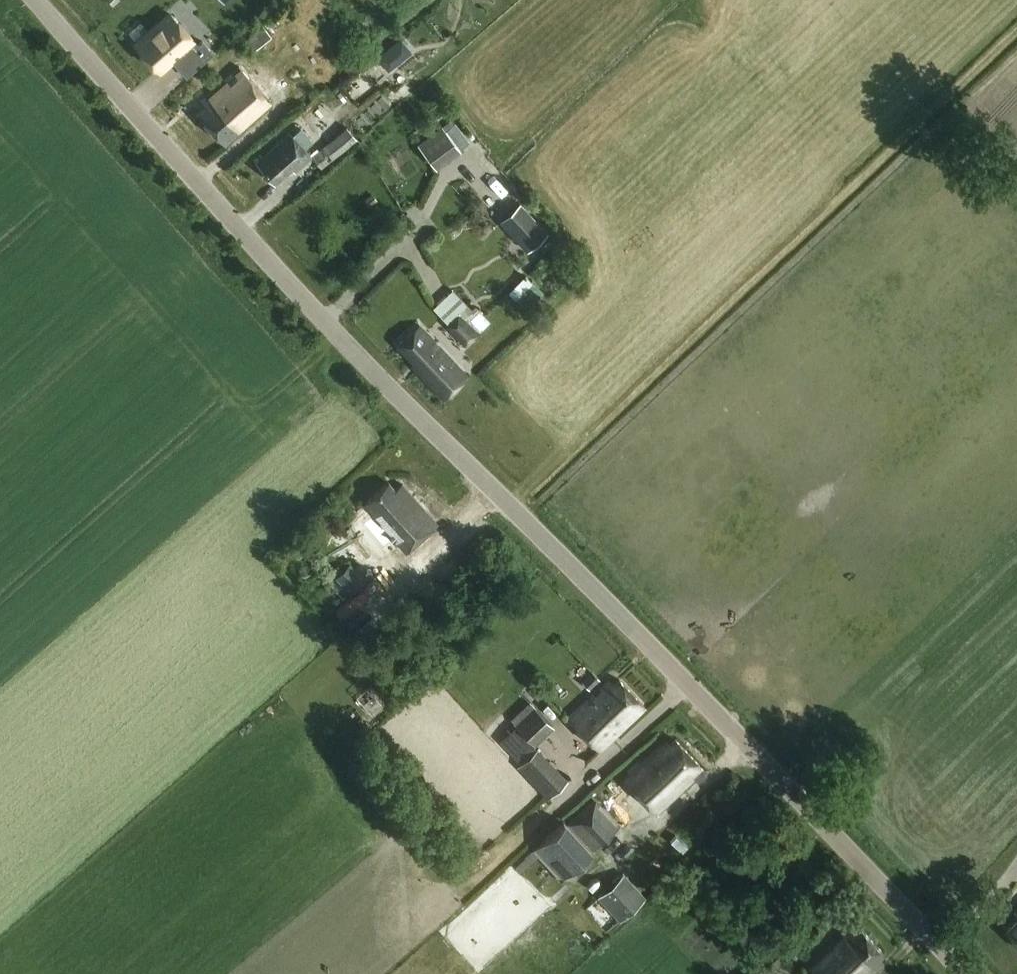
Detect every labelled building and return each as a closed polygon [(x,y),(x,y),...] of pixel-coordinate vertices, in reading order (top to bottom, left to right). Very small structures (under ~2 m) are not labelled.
[(188,77),(215,54),(204,42),(200,46),(195,40),(195,39),(174,15),(139,45),(160,69),(172,59),(188,77)] [(243,42),(251,53),(272,36),(263,26),(243,42)] [(270,105),(238,68),(201,100),(207,106),(198,114),(225,145),(270,105)] [(372,105),(357,116),(366,128),(381,117),(372,105)] [(452,118),(417,144),(436,169),(460,151),(459,149),(470,141),(452,118)] [(345,127),(311,156),(322,170),(357,140),(345,127)] [(301,128),(291,136),(289,133),(277,143),(278,143),(256,163),(274,184),(291,169),(294,173),(311,159),(303,150),(312,142),(301,128)] [(520,203),(499,223),(528,252),(548,233),(520,203)] [(526,277),(509,294),(519,304),(536,287),(526,277)] [(433,309),(436,312),(447,325),(444,327),(463,346),(488,324),(474,309),(463,319),(460,315),(468,307),(454,291),(433,309)] [(444,400),(468,378),(419,325),(398,345),(419,368),(417,371),(444,400)] [(394,492),(387,484),(362,506),(374,520),(365,527),(387,552),(395,544),(405,555),(438,526),(402,485),(394,492)] [(349,594),(365,578),(349,564),(335,579),(349,594)] [(591,673),(580,683),(588,691),(599,681),(591,673)] [(645,707),(619,680),(613,685),(609,681),(569,718),(599,750),(645,707)] [(535,707),(516,725),(535,746),(555,727),(535,707)] [(705,774),(674,741),(668,748),(664,744),(625,781),(657,814),(695,778),(697,781),(705,774)] [(538,748),(521,764),(552,796),(568,780),(538,748)] [(574,822),(568,827),(590,851),(592,853),(597,848),(619,828),(594,801),(574,822)] [(562,825),(533,852),(559,880),(588,853),(590,851),(568,827),(564,823),(562,825)] [(619,921),(644,898),(623,876),(598,899),(619,921)] [(1005,931),(1016,944),(1016,919),(1005,931)] [(854,923),(808,967),(815,973),(870,973),(872,972),(874,973),(875,973),(884,965),(879,959),(884,955),(854,923)] [(767,966),(757,973),(774,973),(767,966)]
